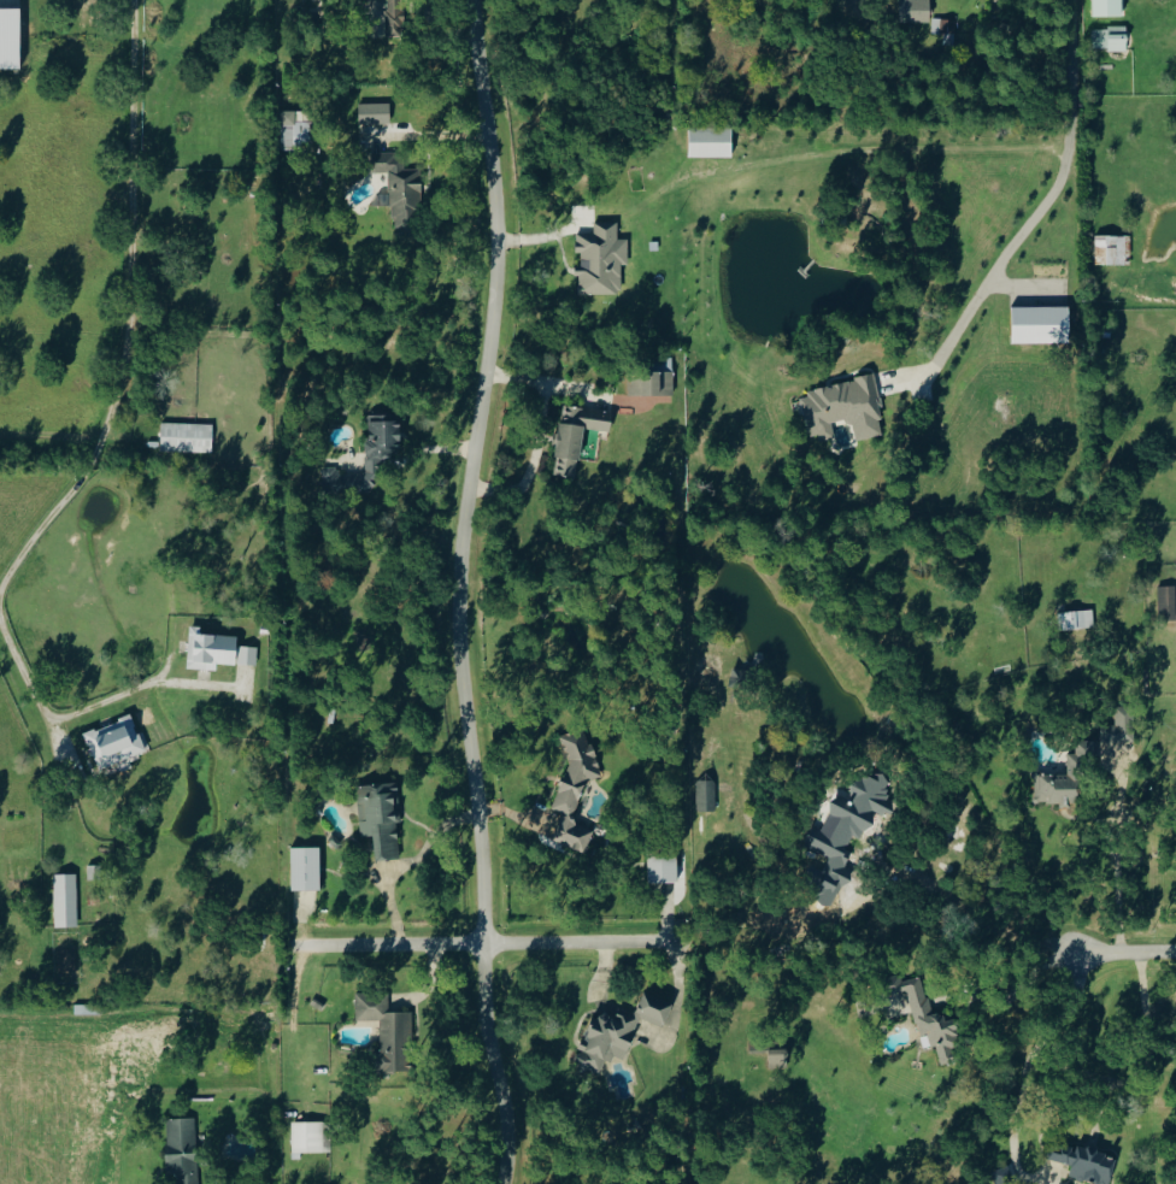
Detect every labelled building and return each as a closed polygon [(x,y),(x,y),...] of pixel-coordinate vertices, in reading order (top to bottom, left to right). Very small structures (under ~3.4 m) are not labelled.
[(406,37),(405,0),(386,0),(388,37),(406,37)] [(901,22),(932,23),(933,0),(902,0),(901,22)] [(1126,17),(1125,0),(1094,0),(1094,17),(1126,17)] [(21,8),(0,8),(0,70),(22,70),(21,8)] [(957,20),(934,19),(934,40),(956,41),(957,20)] [(1094,50),(1129,50),(1129,27),(1093,28),(1094,50)] [(361,124),(392,123),(391,103),(360,104),(361,124)] [(313,111),(281,112),(282,148),(313,147),(313,111)] [(691,158),(734,158),(733,127),(690,128),(691,158)] [(394,228),(421,228),(419,166),(398,167),(398,152),(371,153),(372,173),(389,173),(390,194),(377,195),(377,207),(393,206),(394,228)] [(623,295),(623,265),(630,265),(630,240),(619,240),(619,223),(595,223),(595,233),(578,233),(578,295),(623,295)] [(1131,266),(1132,237),(1097,236),(1096,265),(1131,266)] [(1070,307),(1013,308),(1014,345),(1071,344),(1070,307)] [(675,374),(629,373),(629,395),(674,396),(675,374)] [(801,393),(811,441),(836,436),(834,425),(854,421),(858,441),(888,435),(876,377),(801,393)] [(578,477),(585,429),(611,432),(614,413),(564,406),(554,474),(578,477)] [(364,417),(365,493),(376,493),(376,477),(401,477),(400,416),(364,417)] [(161,452),(213,453),(214,424),(162,423),(161,452)] [(325,467),(325,491),(341,491),(340,467),(325,467)] [(1175,621),(1175,587),(1159,587),(1160,610),(1166,609),(1167,621),(1175,621)] [(1096,629),(1095,611),(1059,613),(1060,631),(1096,629)] [(239,635),(200,633),(201,625),(191,625),(188,668),(218,670),(218,663),(258,665),(259,646),(238,645),(239,635)] [(1102,741),(1133,741),(1132,706),(1116,706),(1116,724),(1102,724),(1102,741)] [(147,751),(133,714),(85,733),(99,770),(147,751)] [(552,840),(578,849),(582,847),(585,857),(594,834),(591,826),(572,819),(583,789),(582,782),(603,776),(595,745),(589,743),(585,729),(562,735),(569,763),(553,808),(563,811),(552,840)] [(1036,773),(1035,804),(1071,804),(1071,802),(1081,802),(1081,757),(1095,757),(1095,738),(1077,738),(1077,752),(1069,752),(1069,773),(1036,773)] [(895,812),(889,775),(857,779),(859,798),(832,802),(835,819),(822,820),(829,868),(836,867),(838,876),(850,874),(849,868),(852,868),(848,838),(874,834),(871,815),(895,812)] [(698,810),(717,810),(717,779),(697,780),(698,810)] [(361,836),(375,835),(376,859),(401,858),(398,782),(359,783),(361,836)] [(321,846),(292,846),(293,890),(321,890),(321,846)] [(650,883),(680,882),(679,852),(649,853),(650,883)] [(79,926),(77,873),(54,874),(55,927),(79,926)] [(77,970),(76,949),(58,949),(59,970),(77,970)] [(910,990),(919,1036),(933,1034),(940,1065),(961,1062),(952,1019),(946,1020),(944,1011),(932,1014),(924,976),(903,980),(902,975),(888,978),(891,993),(910,990)] [(381,1020),(381,1053),(377,1053),(376,1071),(409,1071),(409,1011),(390,1011),(390,992),(357,992),(357,1020),(381,1020)] [(640,1018),(666,1027),(674,1002),(644,992),(636,1013),(620,1008),(616,1019),(595,1012),(576,1066),(604,1076),(611,1054),(626,1059),(640,1018)] [(169,1171),(178,1171),(179,1183),(199,1183),(197,1117),(167,1119),(169,1171)] [(332,1121),(293,1121),(293,1152),(333,1152),(332,1121)] [(1070,1177),(1101,1183),(1112,1183),(1118,1154),(1065,1143),(1063,1152),(1053,1150),(1051,1159),(1073,1164),(1070,1177)]
